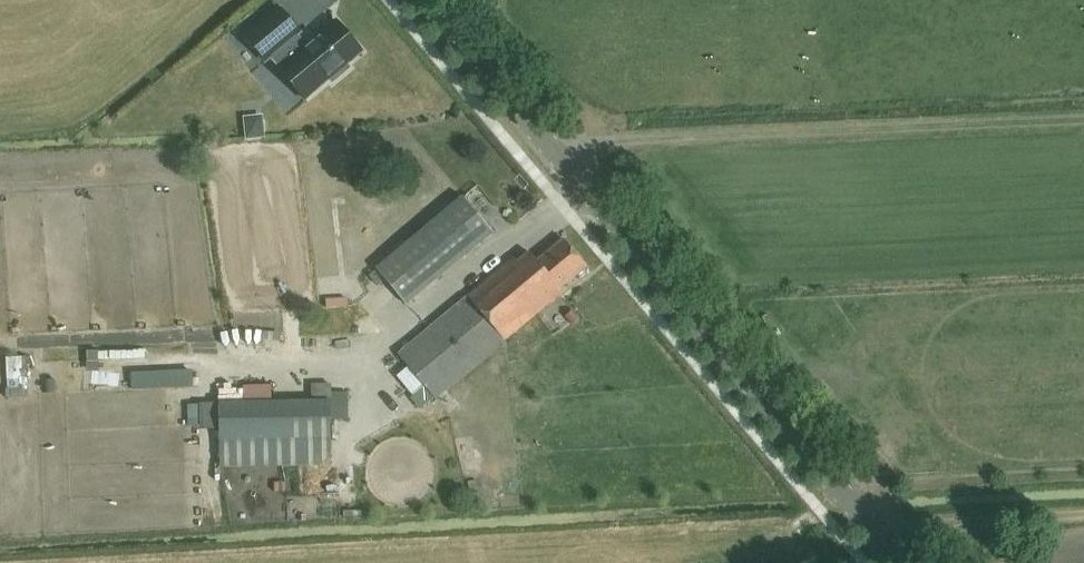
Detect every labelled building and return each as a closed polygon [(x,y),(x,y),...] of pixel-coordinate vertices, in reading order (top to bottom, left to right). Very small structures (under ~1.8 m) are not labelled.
[(296,34),(300,32),(280,8),(246,36),(266,60),(271,55),(280,66),(279,67),(305,98),(361,51),(336,20),(305,45),(296,34)] [(245,140),(265,138),(263,114),(243,116),(245,140)] [(377,269),(407,304),(492,232),(462,197),(377,269)] [(398,354),(435,398),(563,292),(560,288),(587,266),(564,239),(537,262),(529,252),(517,261),(514,257),(398,354)] [(220,467),(330,465),(330,401),(219,402),(220,467)] [(1014,545),(1030,544),(1029,532),(1013,533),(1014,545)]
